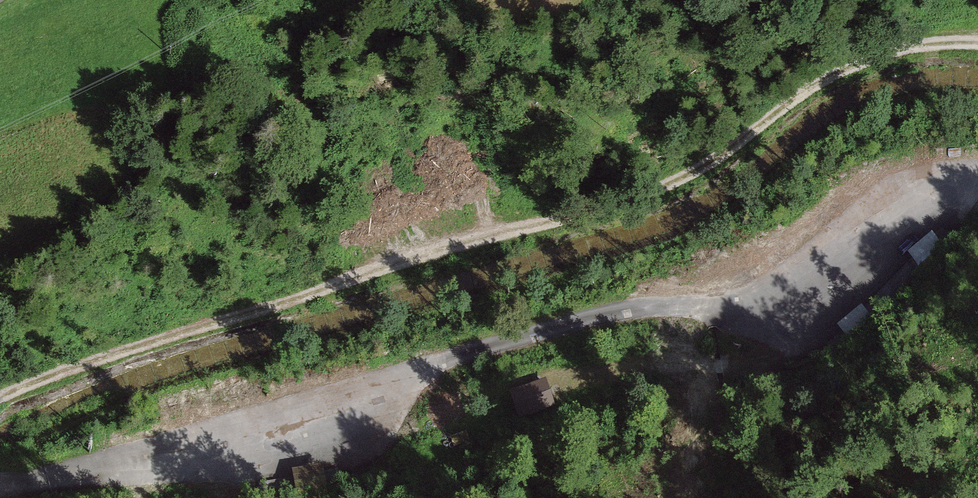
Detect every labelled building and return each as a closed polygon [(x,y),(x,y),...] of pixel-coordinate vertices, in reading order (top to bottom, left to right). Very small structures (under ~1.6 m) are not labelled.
[(545,378),(510,390),(519,418),(555,407),(545,378)]
